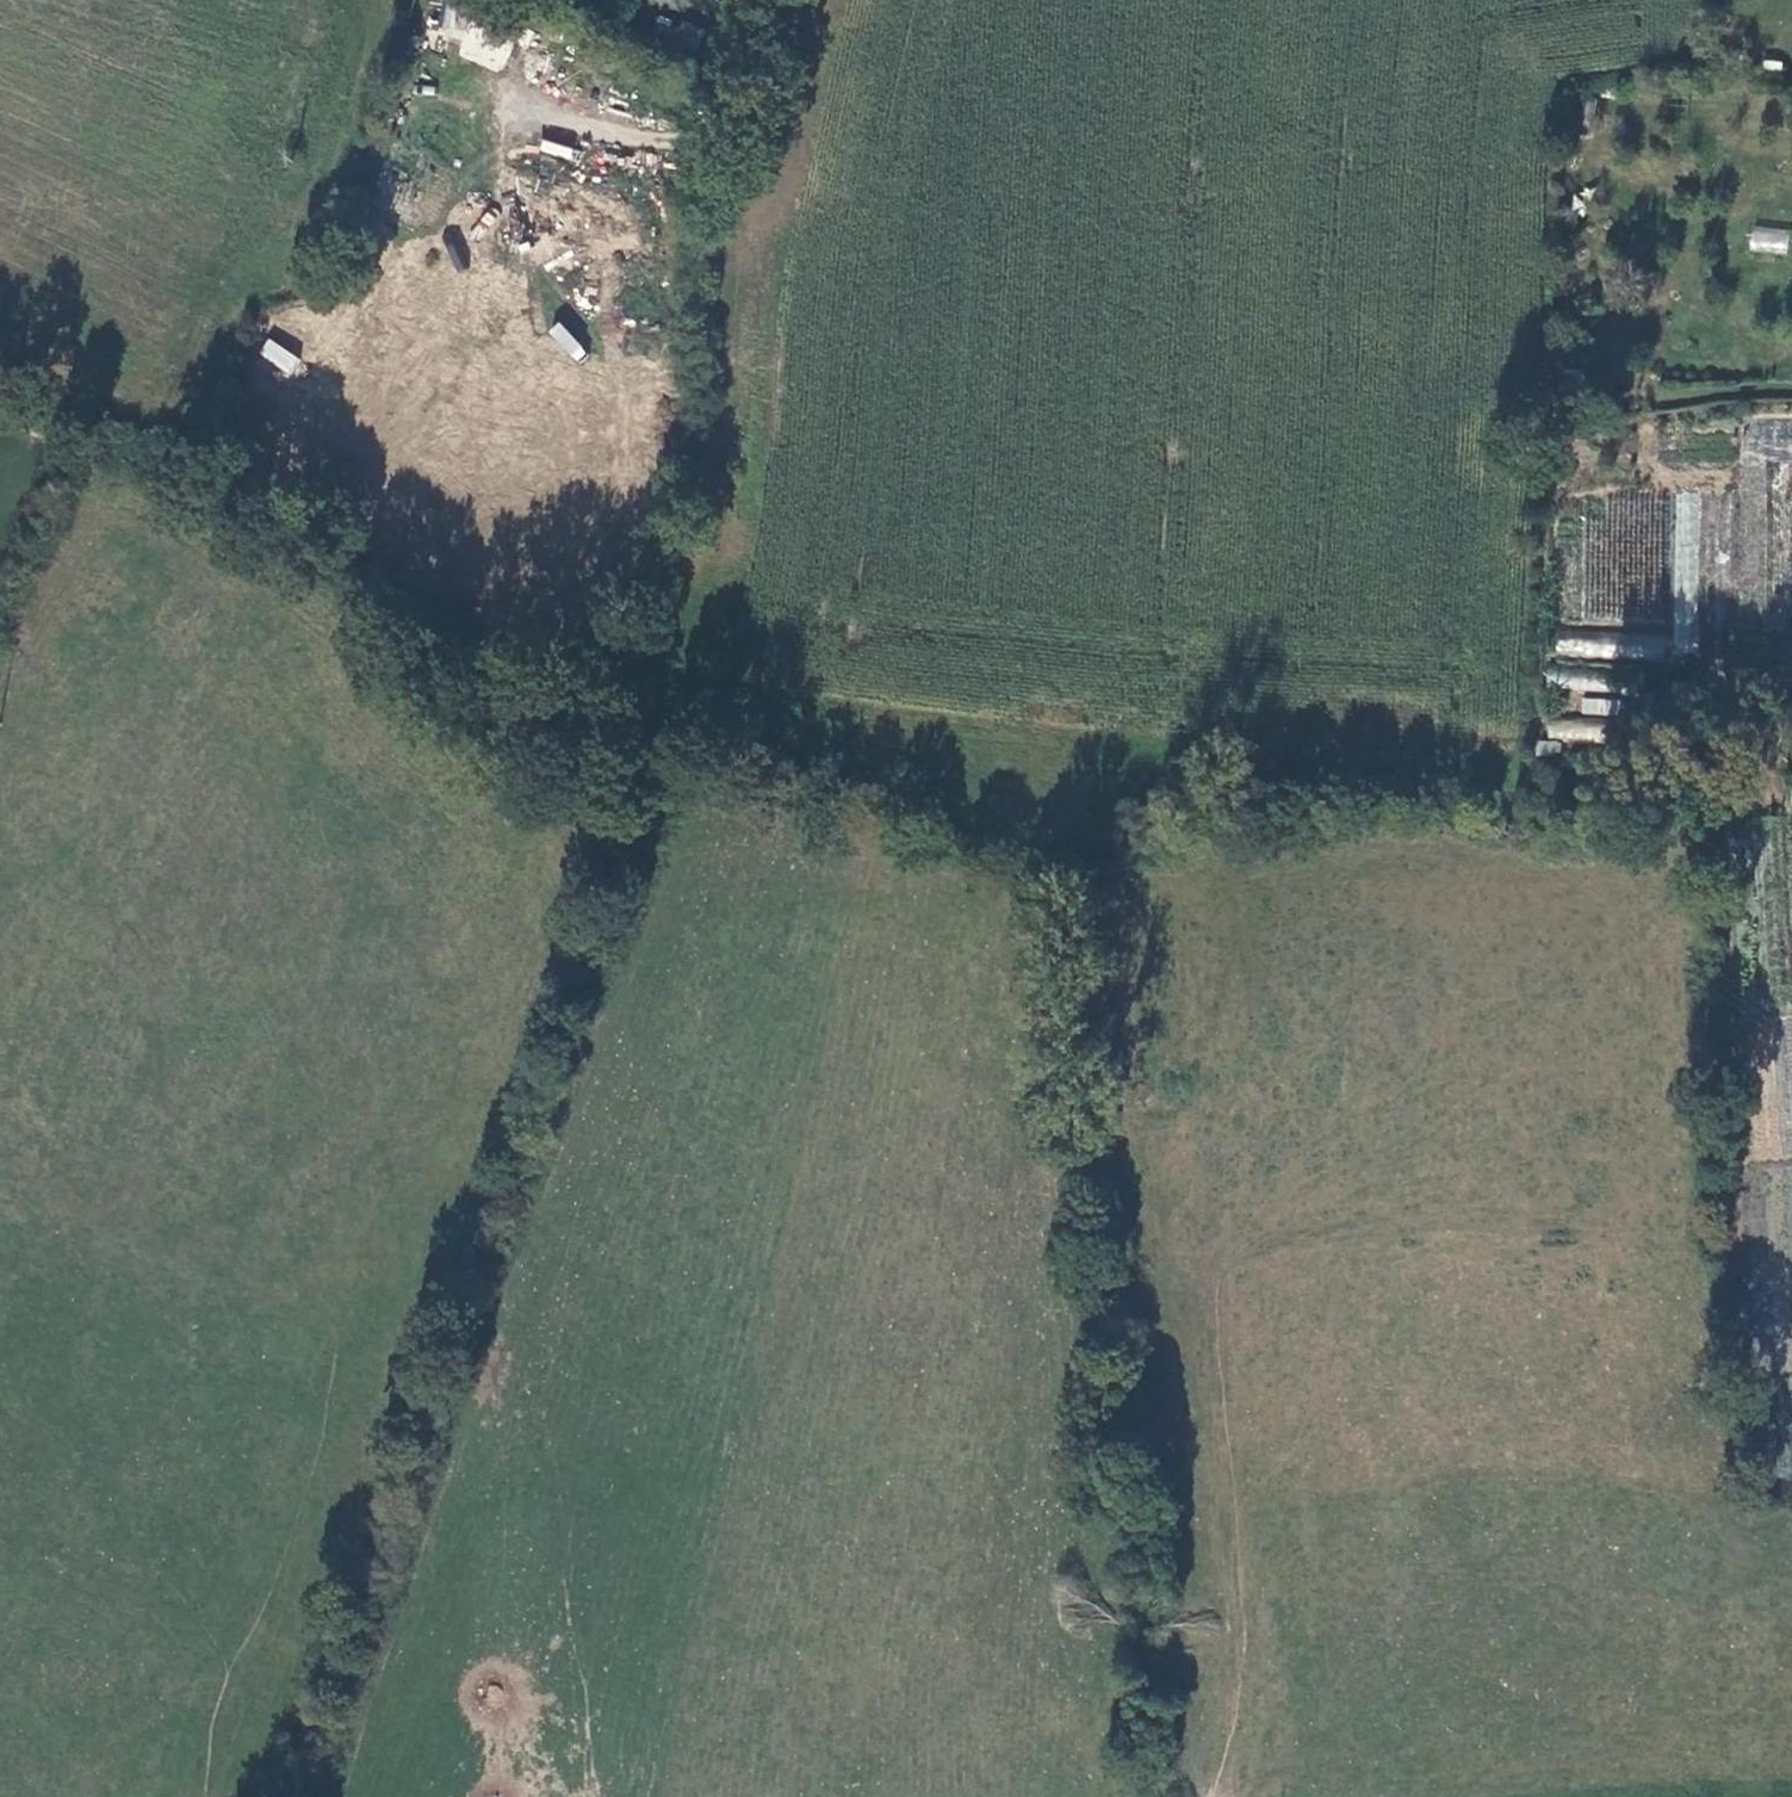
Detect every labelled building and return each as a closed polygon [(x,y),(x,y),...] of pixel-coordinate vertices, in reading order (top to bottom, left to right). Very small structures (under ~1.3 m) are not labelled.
[(657,24),(652,50),(698,58),(702,33),(657,24)] [(1751,226),(1748,250),(1787,254),(1790,230),(1751,226)] [(558,321),(547,331),(574,360),(585,350),(558,321)] [(268,339),(258,354),(289,375),(300,359),(268,339)]
